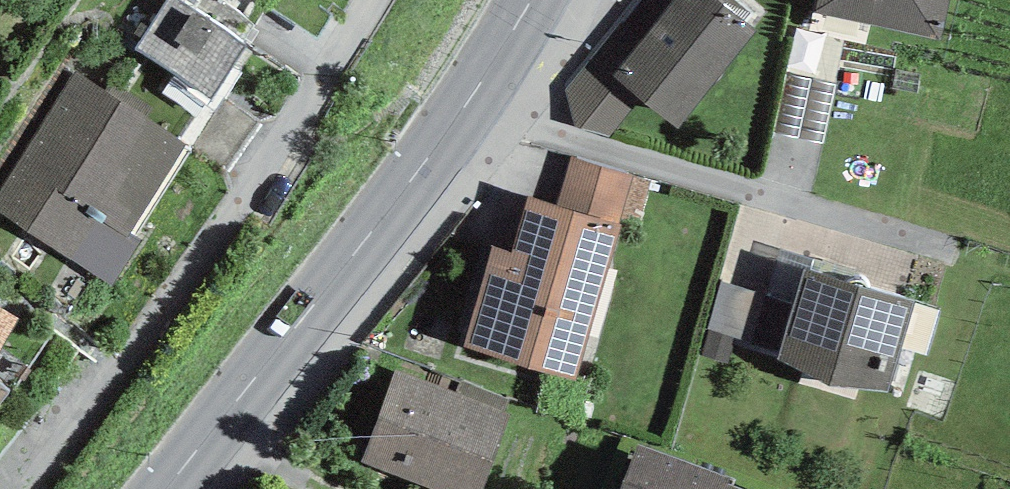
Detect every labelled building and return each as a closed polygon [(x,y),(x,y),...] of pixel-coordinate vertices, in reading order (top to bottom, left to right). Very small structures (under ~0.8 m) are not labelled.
[(211,100),(247,45),(178,0),(168,0),(135,50),(211,100)] [(757,32),(724,5),(718,0),(637,0),(566,92),(578,128),(611,138),(641,100),(678,129),(757,32)] [(816,13),(940,41),(949,0),(818,0),(816,13)] [(0,191),(0,211),(112,286),(143,240),(130,234),(185,144),(75,71),(0,191)] [(824,144),(836,86),(785,75),(773,133),(824,144)] [(653,182),(571,157),(557,207),(620,225),(638,230),(653,182)] [(557,207),(527,197),(512,251),(494,246),(464,346),(575,381),(620,225),(557,207)] [(805,268),(854,283),(857,273),(779,249),(766,294),(765,298),(793,306),(805,268)] [(854,283),(805,268),(793,306),(776,361),(889,395),(918,302),(854,283)] [(737,340),(751,344),(765,298),(766,294),(721,281),(706,331),(709,331),(737,340)] [(18,318),(0,308),(0,349),(18,318)] [(729,364),(737,340),(709,331),(701,355),(729,364)] [(509,414),(505,412),(509,401),(462,383),(457,395),(397,372),(363,461),(436,488),(480,488),(509,414)] [(638,445),(621,488),(739,488),(728,485),(731,479),(638,445)]
